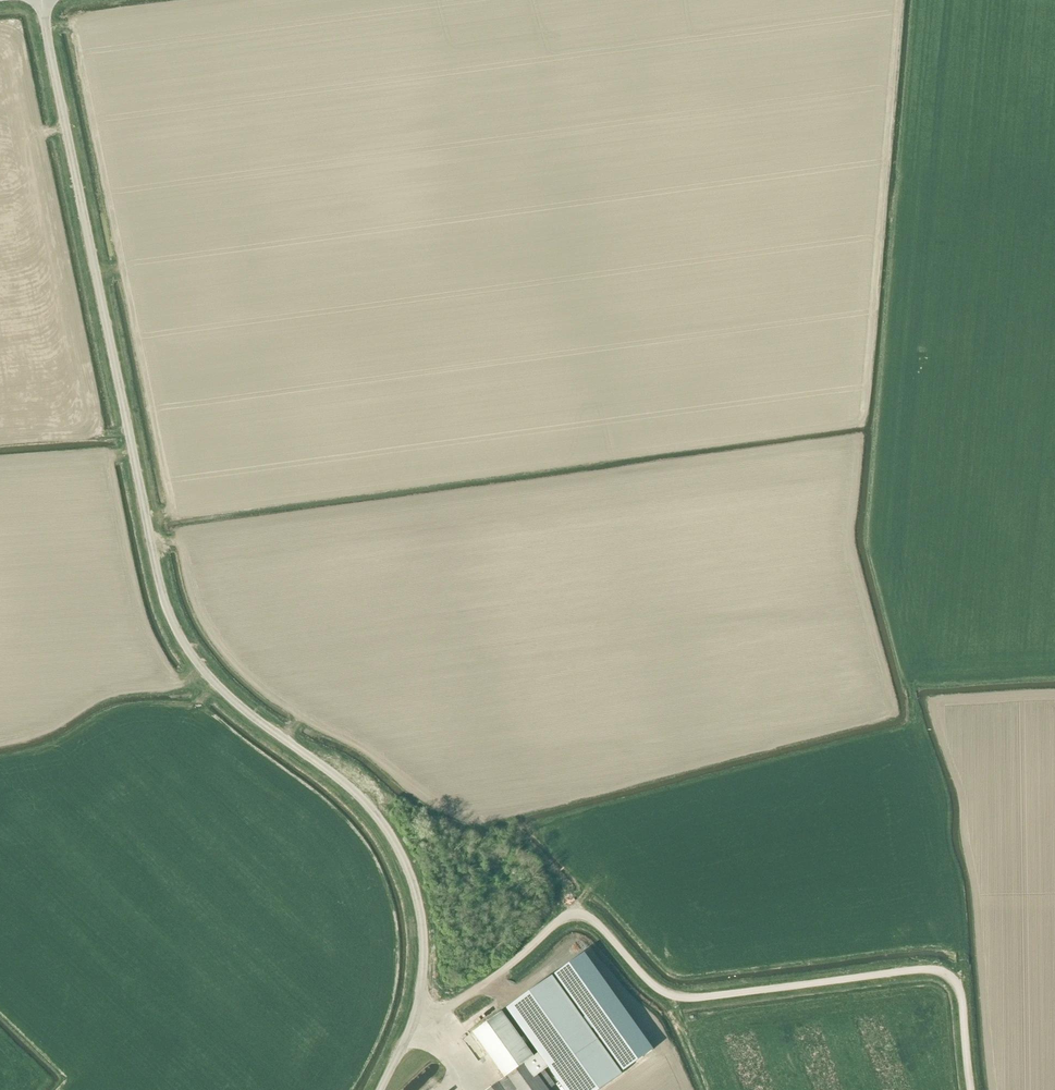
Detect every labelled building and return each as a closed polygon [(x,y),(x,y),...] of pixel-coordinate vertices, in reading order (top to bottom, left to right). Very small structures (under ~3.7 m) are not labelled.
[(624,1071),(653,1050),(585,953),(555,974),(585,1017),(583,1019),(591,1030),(593,1028),(624,1071)] [(549,1067),(565,1089),(597,1089),(621,1073),(591,1030),(583,1019),(552,976),(507,1008),(539,1053),(549,1067)] [(549,1067),(539,1053),(534,1057),(502,1012),(473,1033),(505,1077),(488,1089),(549,1089),(538,1074),(549,1067)]
